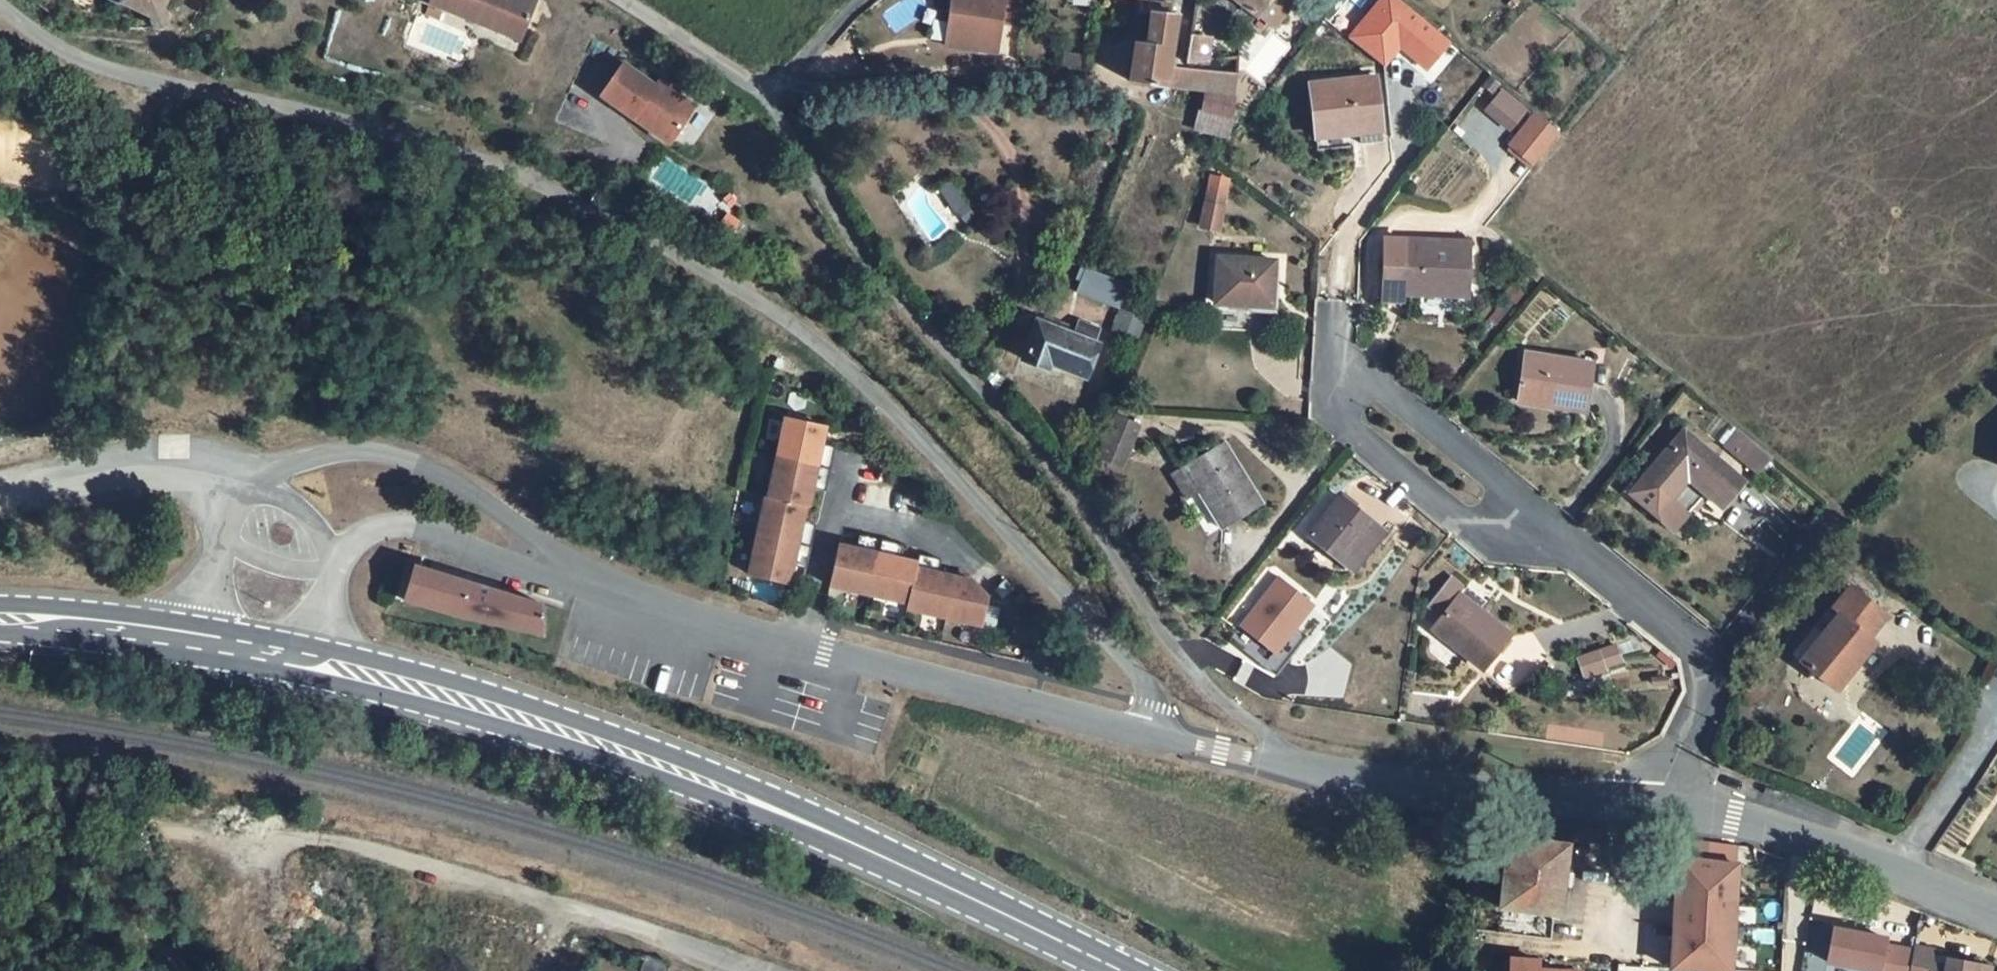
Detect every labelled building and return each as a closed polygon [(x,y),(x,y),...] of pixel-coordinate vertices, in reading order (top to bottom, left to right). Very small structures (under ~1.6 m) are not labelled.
[(151,15),(151,19),(152,21),(154,24),(157,25),(162,25),(165,24),(167,21),(168,18),(168,14),(166,11),(163,9),(166,0),(118,0),(151,15)] [(431,1),(495,28),(499,20),(524,30),(537,0),(431,0),(431,1)] [(1025,0),(951,0),(945,45),(999,53),(1003,21),(1021,24),(1025,0)] [(1256,15),(1257,13),(1274,26),(1294,0),(1237,0),(1256,15)] [(1141,1),(1140,10),(1152,12),(1171,14),(1171,4),(1143,1),(1141,1)] [(1164,86),(1165,86),(1166,83),(1169,66),(1178,14),(1171,14),(1152,12),(1140,10),(1140,13),(1152,15),(1148,42),(1137,41),(1131,74),(1130,80),(1164,86)] [(524,30),(499,20),(495,28),(521,39),(524,30)] [(1211,36),(1190,34),(1186,62),(1207,61),(1211,36)] [(624,63),(602,94),(670,143),(693,110),(670,94),(673,92),(674,90),(659,80),(656,85),(624,63)] [(1179,68),(1169,66),(1166,83),(1174,84),(1207,88),(1224,91),(1226,72),(1186,69),(1179,68)] [(1240,73),(1226,72),(1224,91),(1237,92),(1240,73)] [(1377,76),(1312,83),(1318,137),(1361,132),(1362,142),(1384,140),(1377,76)] [(1483,108),(1509,130),(1528,108),(1503,86),(1483,108)] [(1224,91),(1207,88),(1203,107),(1235,111),(1237,96),(1237,92),(1224,91)] [(673,92),(670,94),(693,110),(695,107),(673,92)] [(1235,111),(1203,107),(1198,129),(1228,137),(1233,119),(1235,111)] [(1534,110),(1503,144),(1530,168),(1561,133),(1534,110)] [(637,193),(645,198),(651,190),(643,184),(637,193)] [(955,208),(965,202),(953,184),(943,190),(955,208)] [(1223,199),(1209,196),(1203,226),(1219,229),(1224,207),(1221,206),(1223,199)] [(966,203),(959,209),(968,222),(976,215),(966,203)] [(1470,242),(1386,239),(1384,299),(1404,299),(1404,293),(1468,295),(1470,242)] [(1276,261),(1219,257),(1216,302),(1273,306),(1276,261)] [(1117,306),(1125,281),(1082,266),(1074,291),(1117,306)] [(1137,342),(1147,318),(1123,309),(1114,333),(1137,342)] [(1077,331),(1048,319),(1045,325),(1075,337),(1077,331)] [(1075,337),(1045,325),(1040,322),(1024,360),(1047,369),(1050,361),(1085,375),(1097,346),(1095,345),(1101,332),(1081,323),(1077,331),(1075,337)] [(1526,352),(1520,394),(1587,404),(1593,363),(1526,352)] [(1587,404),(1520,394),(1519,400),(1586,411),(1587,404)] [(1122,467),(1140,425),(1117,415),(1099,457),(1122,467)] [(777,457),(831,468),(834,453),(821,449),(823,443),(826,426),(785,417),(777,457)] [(1740,430),(1735,425),(1722,440),(1735,452),(1749,437),(1740,430)] [(1744,480),(1685,430),(1631,491),(1675,529),(1707,492),(1722,505),(1744,480)] [(1768,452),(1749,437),(1735,452),(1735,453),(1754,469),(1768,452)] [(823,443),(821,449),(834,453),(836,446),(823,443)] [(1200,492),(1222,528),(1263,503),(1226,443),(1185,468),(1200,492)] [(831,468),(777,457),(769,496),(806,504),(809,504),(813,487),(814,481),(828,484),(831,468)] [(1200,492),(1185,468),(1173,476),(1188,499),(1200,492)] [(828,484),(814,481),(813,487),(826,490),(828,484)] [(1385,530),(1343,495),(1310,536),(1353,570),(1385,530)] [(769,496),(766,496),(757,535),(811,546),(815,530),(801,527),(802,521),(806,504),(769,496)] [(815,530),(816,524),(802,521),(801,527),(815,530)] [(856,548),(863,549),(866,536),(860,534),(856,548)] [(811,546),(757,535),(749,573),(789,582),(793,565),(806,568),(807,561),(811,546)] [(856,548),(840,544),(830,585),(870,593),(882,539),(866,536),(863,549),(856,548)] [(870,593),(909,602),(918,561),(901,558),(895,556),(897,543),(882,539),(870,593)] [(901,558),(904,544),(897,543),(895,556),(901,558)] [(935,558),(919,554),(918,561),(909,602),(907,608),(947,617),(956,576),(939,573),(933,571),(935,558)] [(942,559),(935,558),(933,571),(939,573),(942,559)] [(543,603),(415,564),(405,600),(451,613),(544,634),(543,603)] [(1271,655),(1315,606),(1279,574),(1235,623),(1271,655)] [(973,580),(956,576),(947,617),(981,624),(988,595),(973,580)] [(1443,617),(1434,628),(1484,669),(1511,634),(1479,609),(1471,618),(1454,604),(1462,595),(1461,594),(1465,588),(1452,578),(1429,606),(1443,617)] [(1887,615),(1852,587),(1833,609),(1839,614),(1801,660),(1836,689),(1875,641),(1869,637),(1887,615)] [(1479,609),(1462,595),(1454,604),(1471,618),(1479,609)] [(1622,661),(1617,645),(1579,657),(1586,678),(1608,669),(1607,666),(1622,661)] [(1568,842),(1509,835),(1507,835),(1504,861),(1503,869),(1498,907),(1556,914),(1559,914),(1563,884),(1573,886),(1575,873),(1565,872),(1568,842)] [(1719,842),(1681,837),(1680,857),(1718,862),(1719,842)] [(1738,844),(1719,842),(1718,862),(1737,864),(1738,844)] [(1680,857),(1678,856),(1671,968),(1706,970),(1728,970),(1732,970),(1737,864),(1718,862),(1680,857)] [(1914,946),(1883,940),(1880,948),(1845,941),(1838,970),(1910,970),(1914,946)] [(1914,946),(1910,970),(1931,970),(1933,964),(1935,950),(1914,946)] [(628,962),(630,955),(618,952),(616,959),(628,962)] [(1503,954),(1501,970),(1579,970),(1579,968),(1534,965),(1536,956),(1503,954)] [(641,970),(668,970),(670,965),(646,957),(641,970)] [(1992,965),(1949,957),(1947,966),(1946,970),(1991,970),(1992,965)]
